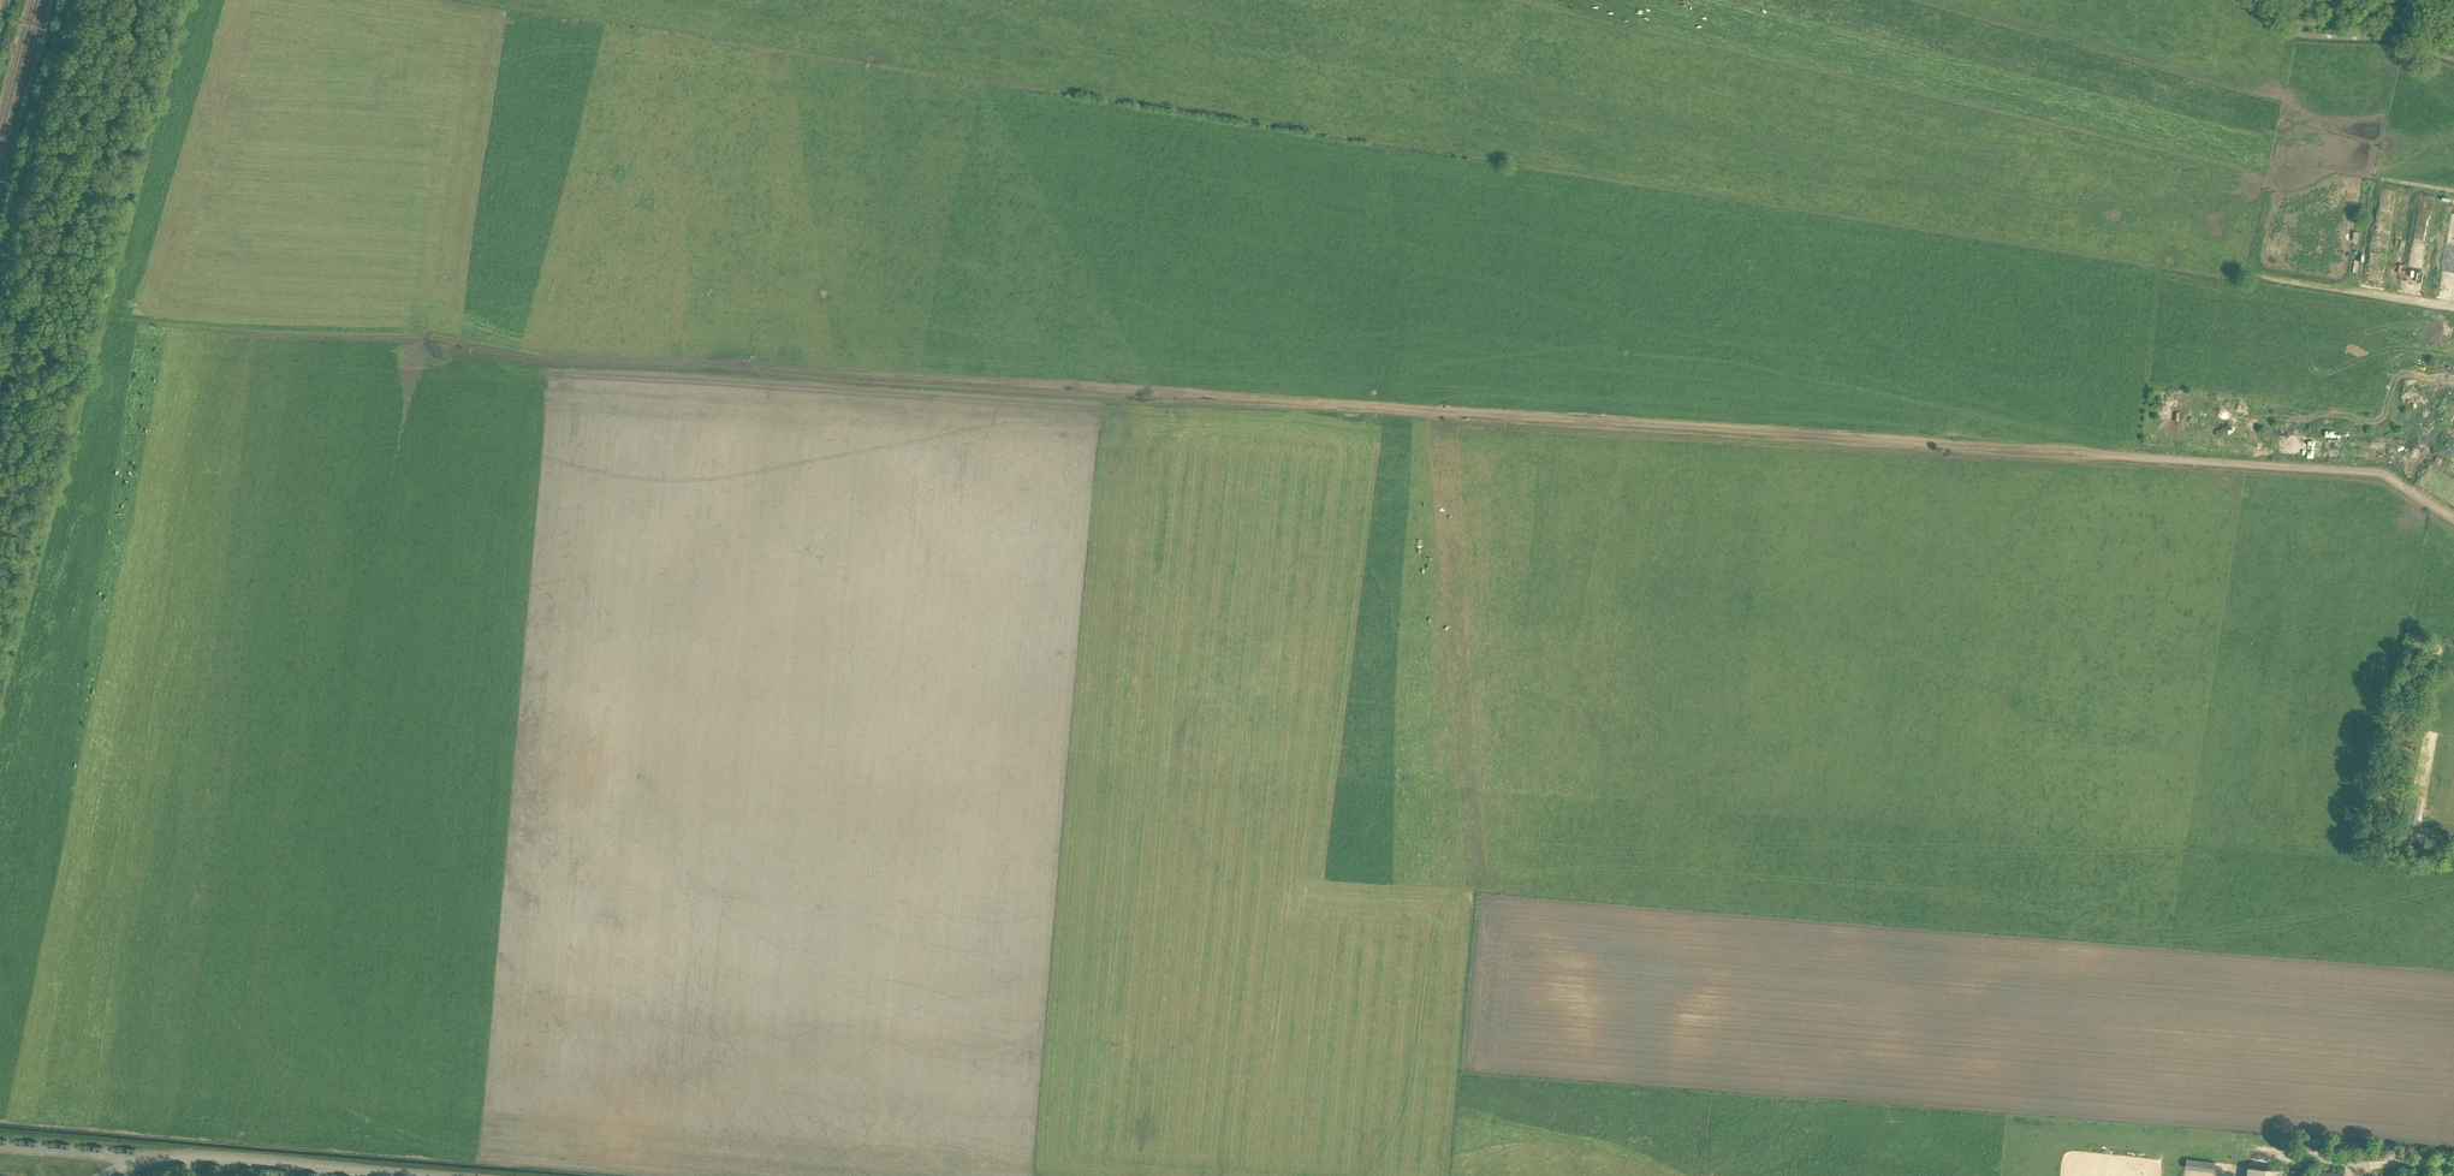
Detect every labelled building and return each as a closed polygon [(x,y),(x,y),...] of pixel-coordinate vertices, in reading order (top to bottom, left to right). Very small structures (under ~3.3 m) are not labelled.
[(2248,1175),(2284,1175),(2284,1169),(2248,1167),(2248,1175)]
